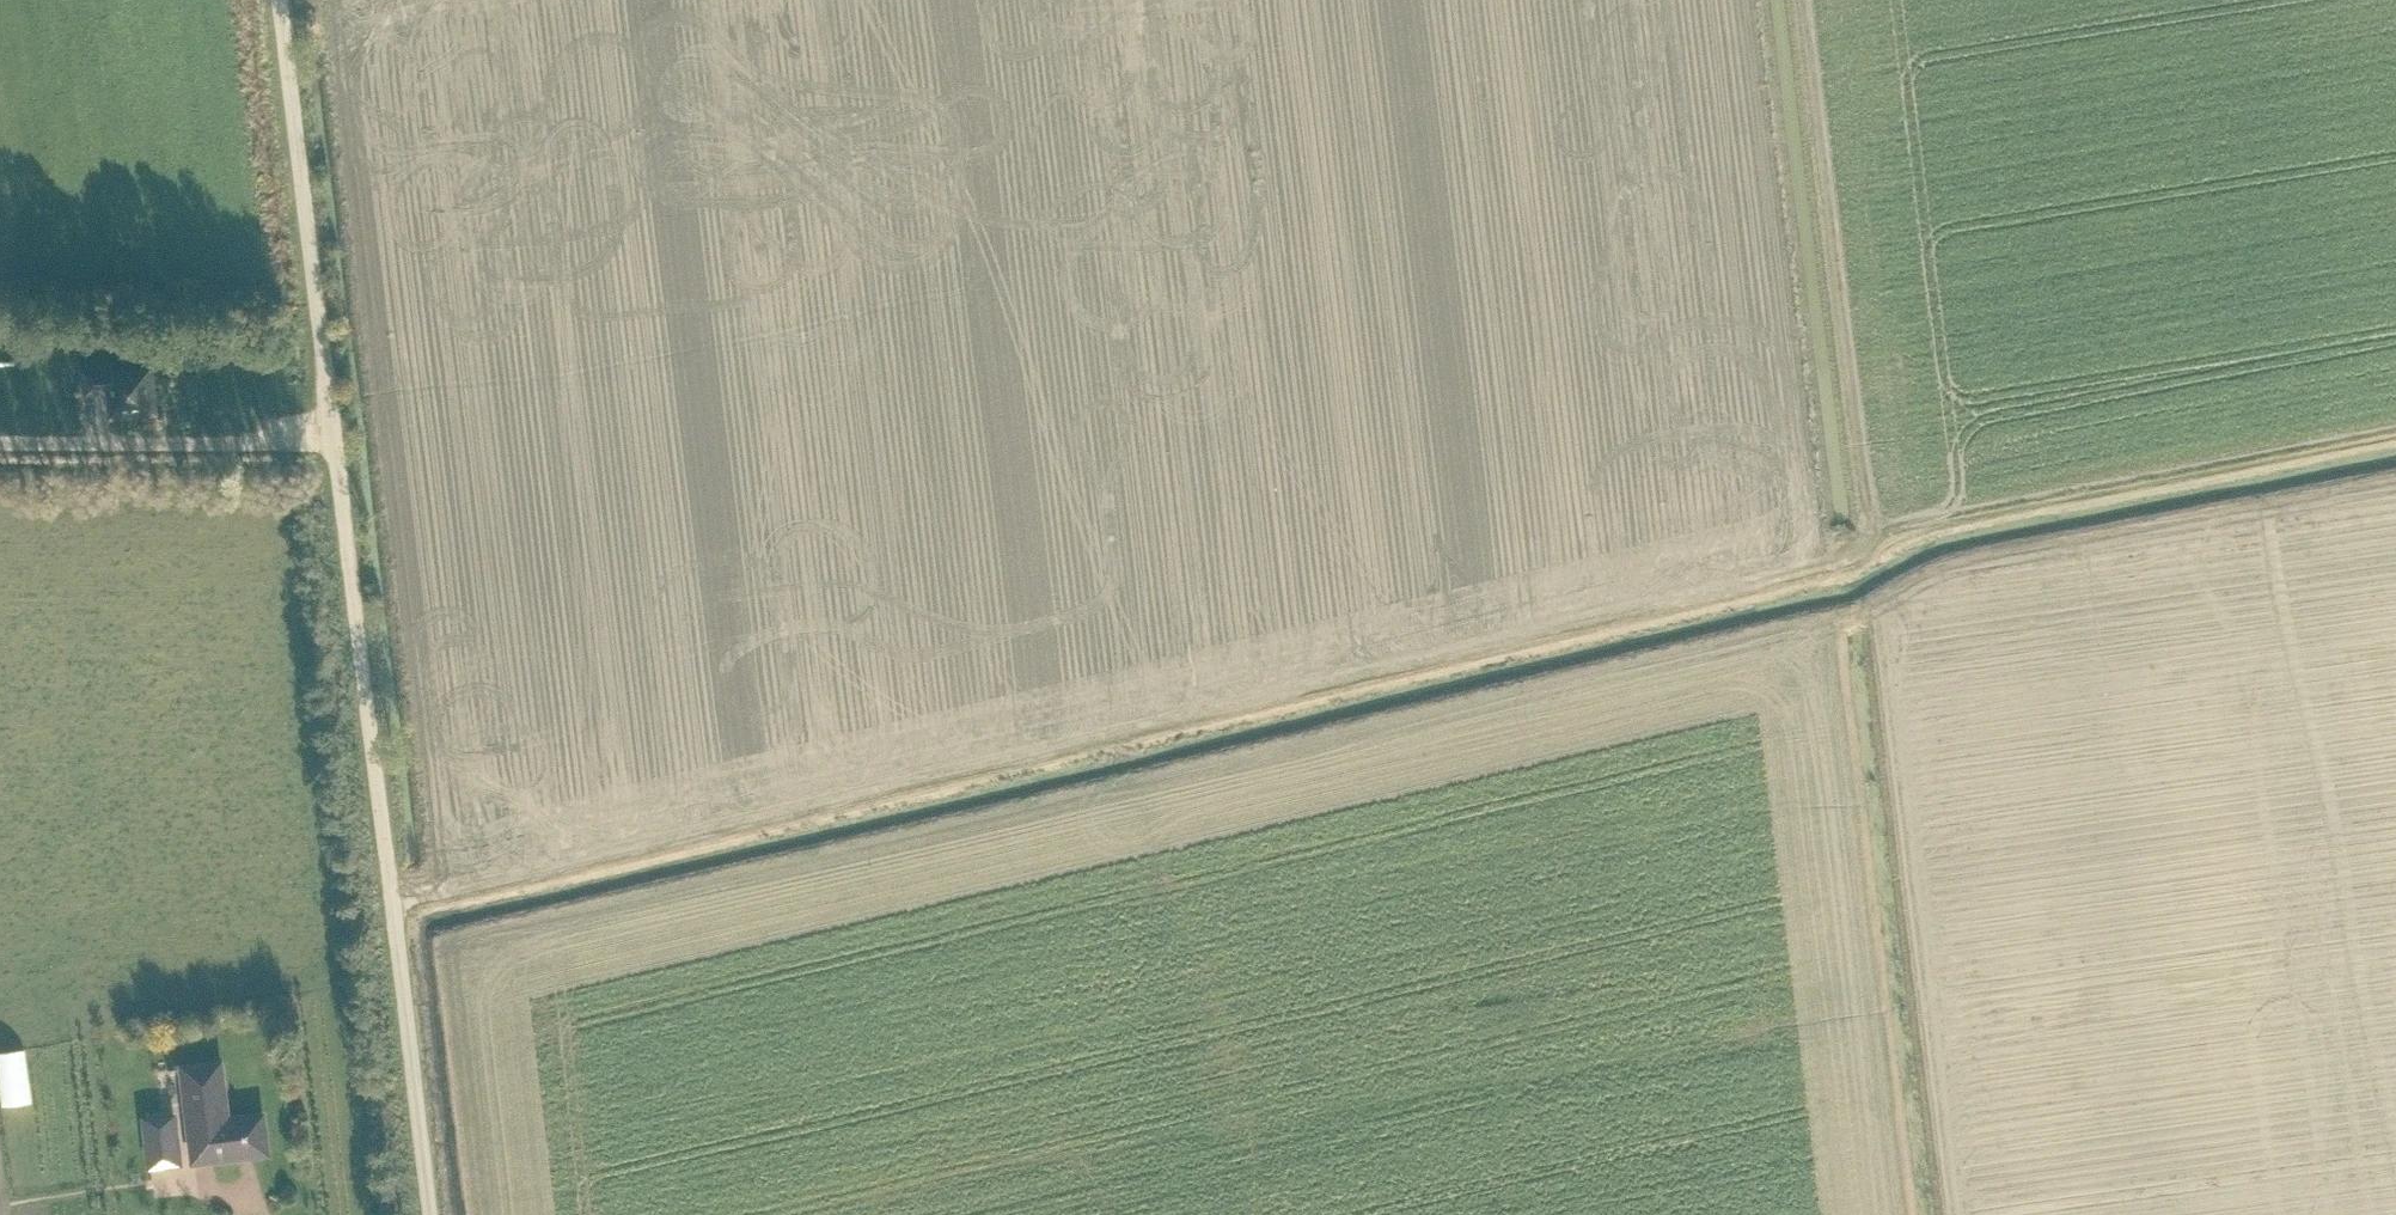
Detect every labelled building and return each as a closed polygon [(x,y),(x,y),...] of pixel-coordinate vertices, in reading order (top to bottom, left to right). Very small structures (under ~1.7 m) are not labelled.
[(157,414),(151,367),(115,371),(114,363),(84,367),(87,394),(106,392),(109,419),(157,414)] [(193,1162),(267,1153),(263,1115),(232,1119),(226,1114),(220,1063),(182,1067),(193,1162)] [(141,1117),(144,1143),(181,1139),(178,1112),(141,1117)]
